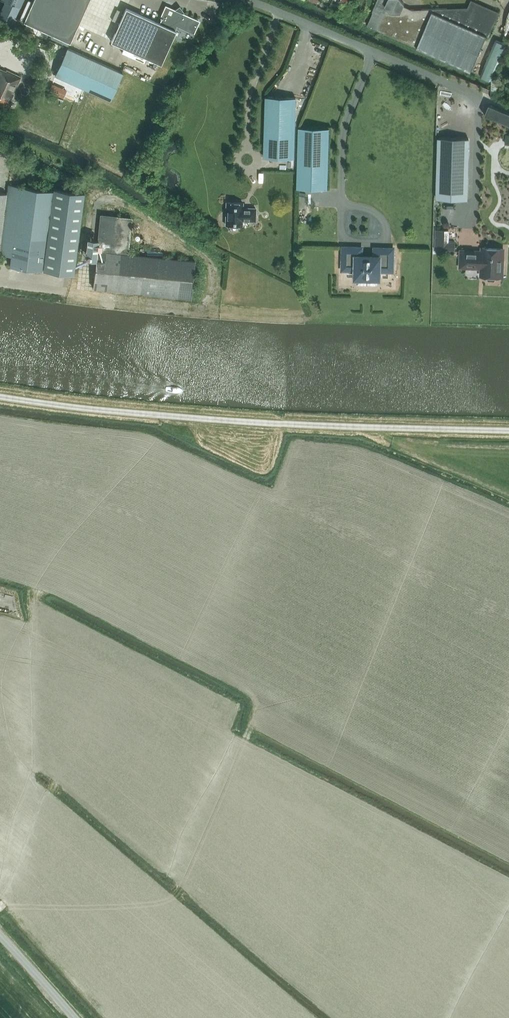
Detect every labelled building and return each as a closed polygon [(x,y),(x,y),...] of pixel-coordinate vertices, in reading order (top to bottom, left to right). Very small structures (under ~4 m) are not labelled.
[(6,1),(0,13),(0,16),(13,22),(20,7),(23,0),(4,0),(6,1)] [(89,0),(33,0),(23,22),(70,43),(89,0)] [(486,9),(447,11),(447,8),(413,10),(404,6),(405,4),(401,0),(378,0),(373,11),(373,14),(368,26),(381,31),(471,71),(486,36),(487,36),(496,14),(486,9)] [(194,33),(199,21),(183,14),(184,12),(181,8),(179,9),(178,13),(174,12),(175,10),(166,6),(163,11),(164,11),(161,17),(160,16),(160,18),(162,19),(160,23),(126,8),(111,41),(161,64),(176,30),(174,30),(176,25),(194,33)] [(503,53),(506,44),(496,40),(480,75),(491,80),(503,53)] [(110,100),(122,73),(68,48),(55,75),(110,100)] [(21,77),(6,70),(6,71),(0,68),(0,101),(5,104),(9,97),(11,98),(21,77)] [(60,88),(50,84),(47,91),(57,95),(60,88)] [(294,158),(296,98),(266,97),(264,157),(294,158)] [(508,126),(508,113),(489,105),(484,116),(508,126)] [(297,188),(327,189),(329,129),(299,128),(297,188)] [(437,199),(467,199),(469,139),(439,138),(437,199)] [(0,151),(0,191),(6,192),(11,153),(0,151)] [(51,190),(20,186),(8,185),(0,248),(0,254),(11,255),(10,265),(41,270),(51,190)] [(84,192),(54,188),(43,270),(73,274),(84,192)] [(226,202),(226,225),(242,225),(242,221),(255,221),(256,208),(243,208),(243,203),(226,202)] [(191,298),(195,261),(127,254),(131,218),(101,215),(99,236),(97,251),(96,257),(93,288),(191,298)] [(436,230),(435,250),(455,251),(455,242),(448,242),(449,230),(436,230)] [(90,256),(96,257),(97,251),(99,236),(93,235),(85,234),(82,255),(90,256)] [(393,272),(394,249),(375,248),(374,256),(362,256),(362,248),(343,247),(342,270),(355,271),(355,279),(357,279),(357,285),(378,285),(378,279),(380,279),(380,271),(393,272)] [(502,277),(502,269),(504,268),(504,262),(503,261),(503,249),(482,248),(482,252),(461,251),(461,267),(481,268),(481,276),(488,276),(487,279),(489,280),(494,281),(496,279),(496,277),(502,277)]
